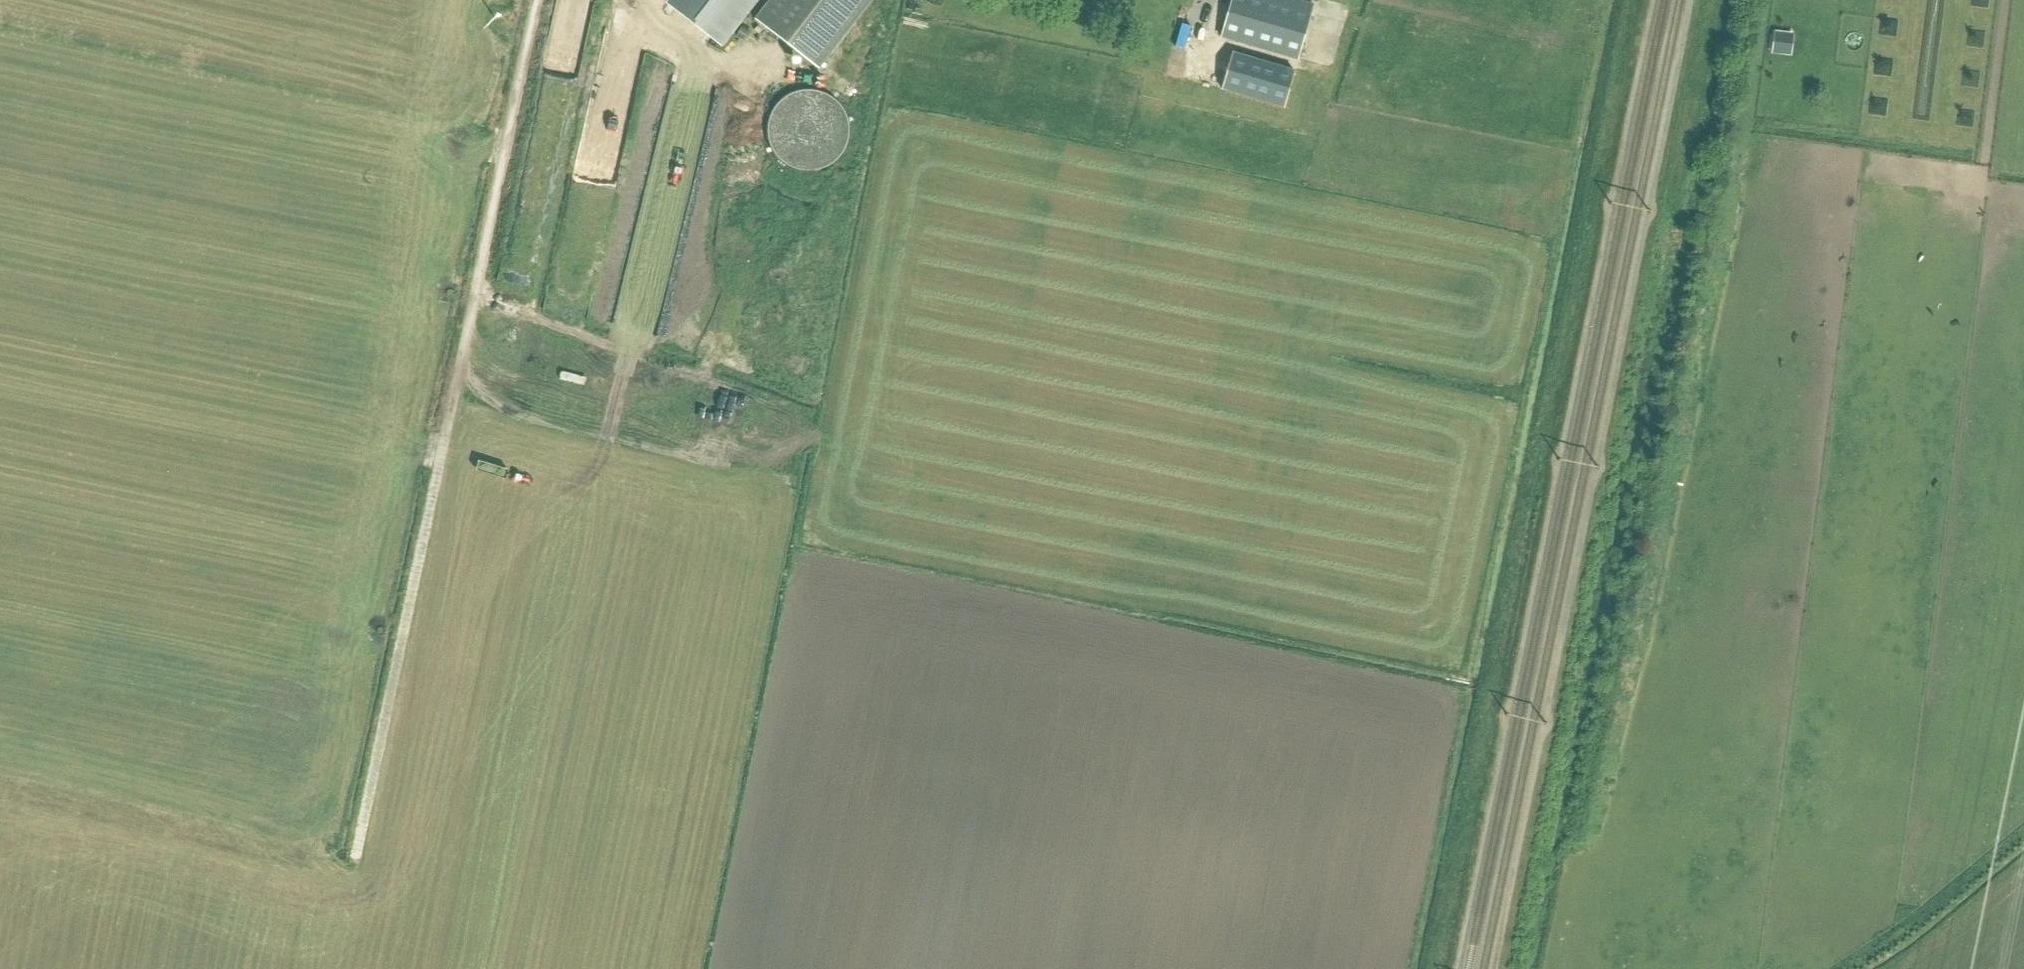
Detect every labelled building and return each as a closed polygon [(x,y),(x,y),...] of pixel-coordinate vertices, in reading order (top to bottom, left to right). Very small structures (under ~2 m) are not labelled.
[(759,0),(670,0),(667,4),(722,47),(759,0)] [(878,0),(775,0),(759,21),(823,71),(878,0)] [(1219,39),(1297,61),(1315,0),(1230,0),(1219,39)] [(1967,41),(1970,26),(1958,23),(1955,38),(1967,41)] [(1773,31),(1770,54),(1792,56),(1795,34),(1773,31)] [(1230,51),(1218,89),(1283,108),(1294,70),(1230,51)] [(836,162),(838,120),(814,119),(813,132),(785,131),(785,137),(768,137),(768,160),(836,162)]
